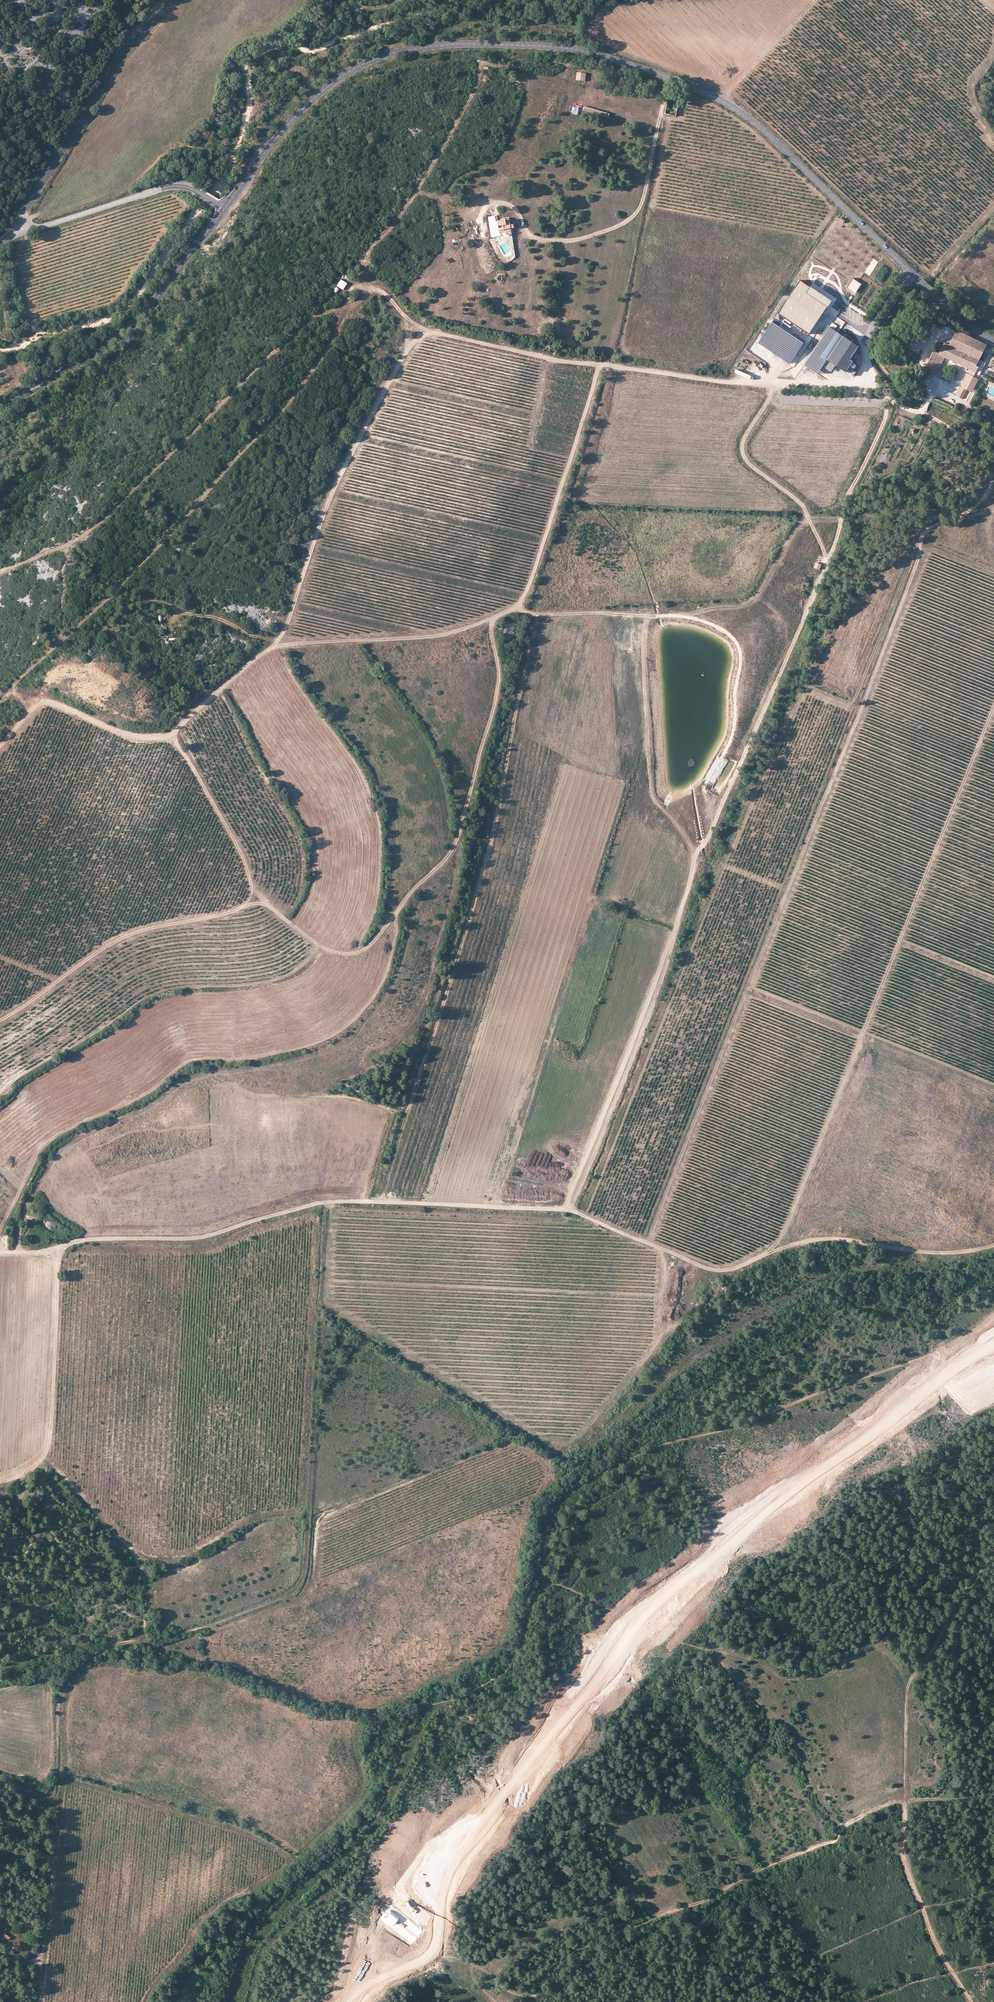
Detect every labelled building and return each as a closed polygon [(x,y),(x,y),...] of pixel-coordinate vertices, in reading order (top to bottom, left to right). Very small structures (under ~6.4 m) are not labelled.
[(587,73),(578,71),(577,79),(586,80),(587,73)] [(680,100),(668,98),(665,114),(677,115),(680,100)] [(610,113),(585,106),(584,111),(609,118),(610,113)] [(497,216),(488,217),(491,237),(501,236),(500,230),(515,228),(514,223),(511,224),(510,219),(498,220),(497,216)] [(861,284),(853,279),(846,288),(855,293),(861,284)] [(806,293),(810,287),(800,280),(778,313),(809,333),(827,307),(806,293)] [(347,284),(342,281),(338,286),(344,290),(347,284)] [(806,293),(827,307),(831,300),(810,287),(806,293)] [(792,359),(804,343),(772,322),(758,343),(764,346),(769,339),(779,346),(777,349),(792,359)] [(830,327),(814,350),(836,365),(846,372),(853,362),(850,359),(859,346),(830,327)] [(957,330),(950,344),(980,359),(987,344),(957,330)] [(769,339),(764,346),(790,364),(792,359),(777,349),(779,346),(769,339)] [(950,344),(945,341),(939,353),(934,351),(926,368),(938,373),(946,357),(970,368),(976,371),(977,371),(983,360),(980,359),(950,344)] [(836,365),(814,350),(809,357),(814,361),(809,368),(817,374),(822,366),(831,373),(836,365)] [(814,361),(809,357),(804,364),(809,368),(814,361)] [(976,371),(970,368),(968,373),(966,373),(955,395),(962,399),(967,390),(972,392),(979,378),(974,375),(976,371)]
